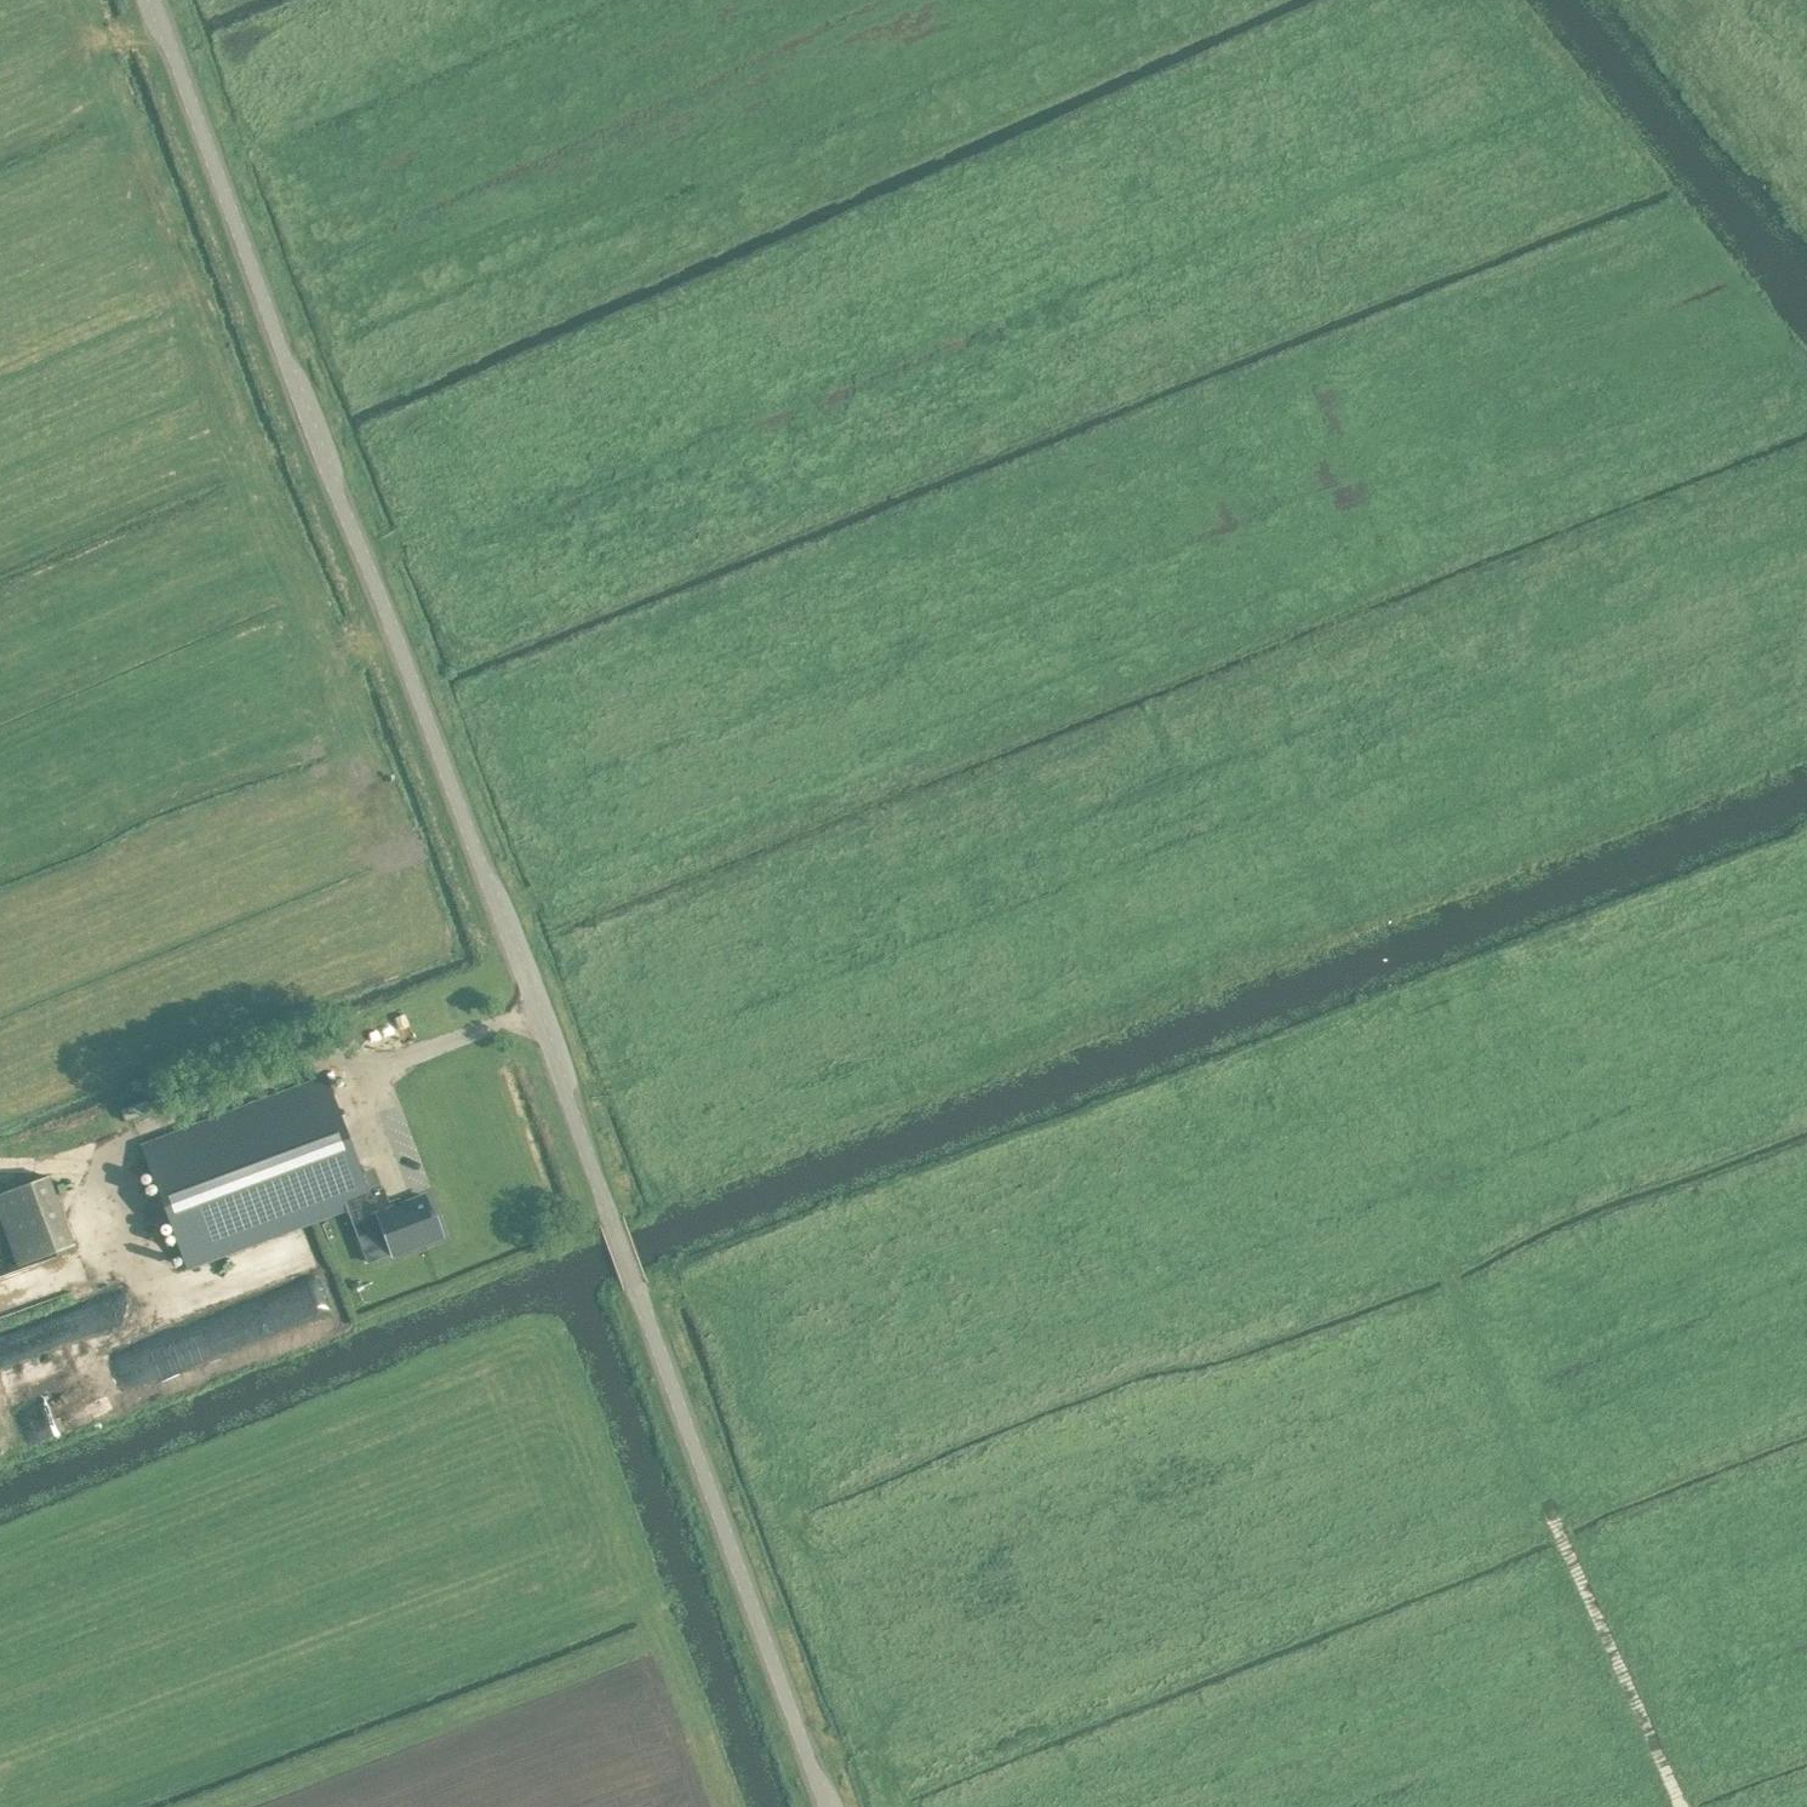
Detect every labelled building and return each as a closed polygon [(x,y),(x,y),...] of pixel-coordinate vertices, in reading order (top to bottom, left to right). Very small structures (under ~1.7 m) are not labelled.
[(358,1234),(381,1226),(391,1253),(440,1235),(430,1207),(429,1208),(425,1196),(391,1209),(383,1187),(369,1191),(327,1078),(140,1149),(187,1268),(348,1207),(358,1234)] [(75,1244),(50,1175),(0,1193),(0,1218),(17,1265),(75,1244)] [(38,1327),(31,1294),(50,1290),(44,1264),(0,1274),(0,1335),(38,1327)] [(151,1296),(153,1309),(176,1306),(175,1293),(151,1296)]
